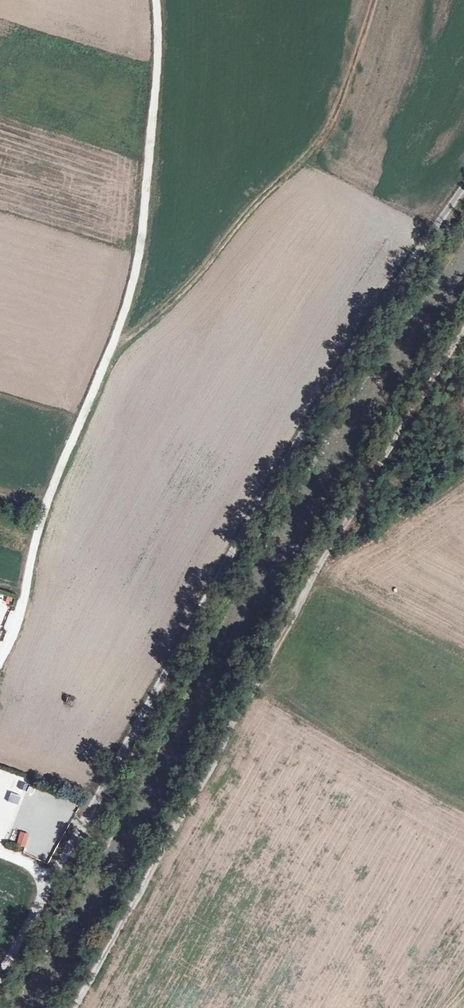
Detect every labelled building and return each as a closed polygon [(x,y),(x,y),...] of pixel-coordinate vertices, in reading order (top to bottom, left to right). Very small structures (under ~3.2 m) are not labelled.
[(17,805),(21,795),(10,792),(7,801),(17,805)] [(24,834),(16,831),(10,844),(17,848),(24,834)]
